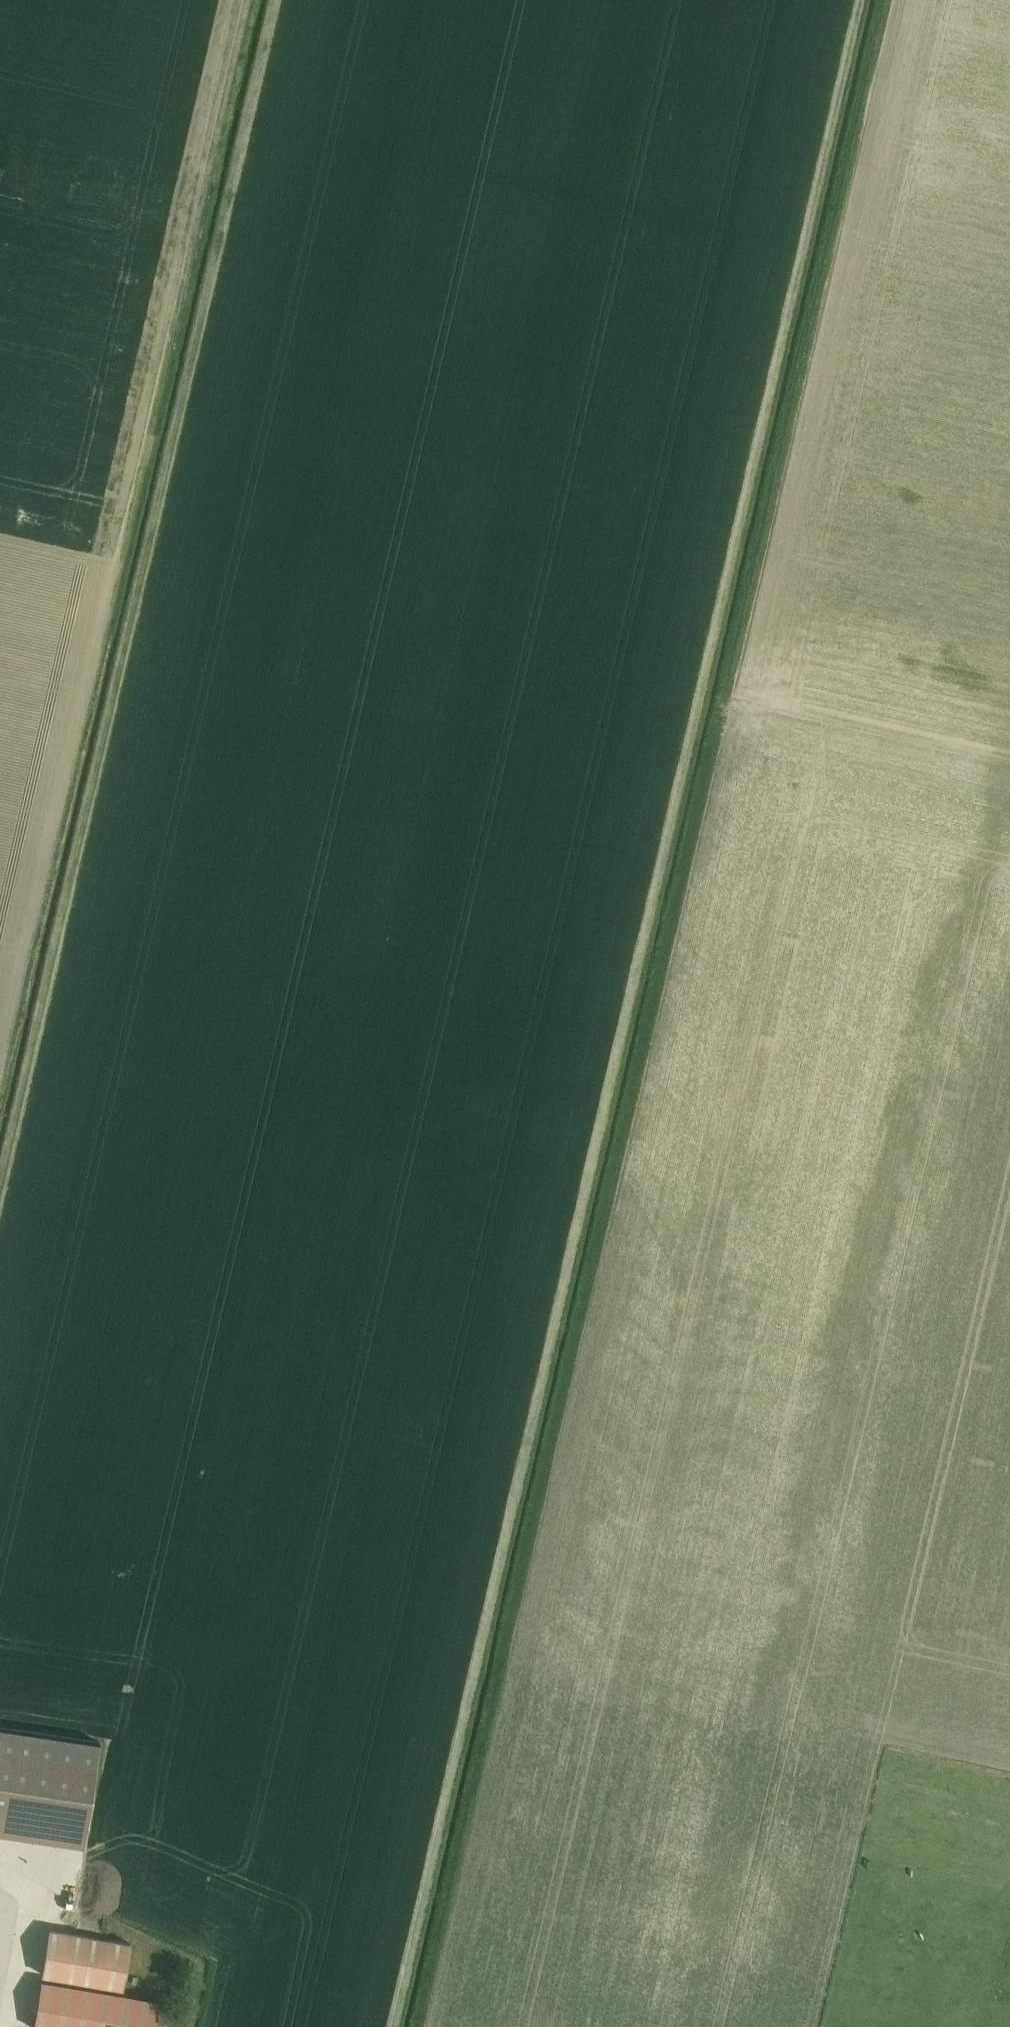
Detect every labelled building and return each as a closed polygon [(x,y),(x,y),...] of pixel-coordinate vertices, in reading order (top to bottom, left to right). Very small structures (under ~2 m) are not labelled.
[(86,1847),(102,1746),(0,1731),(0,1834),(86,1847)] [(123,1989),(131,1943),(51,1929),(43,1974),(123,1989)] [(42,1981),(34,2026),(156,2026),(160,2000),(42,1981)]
